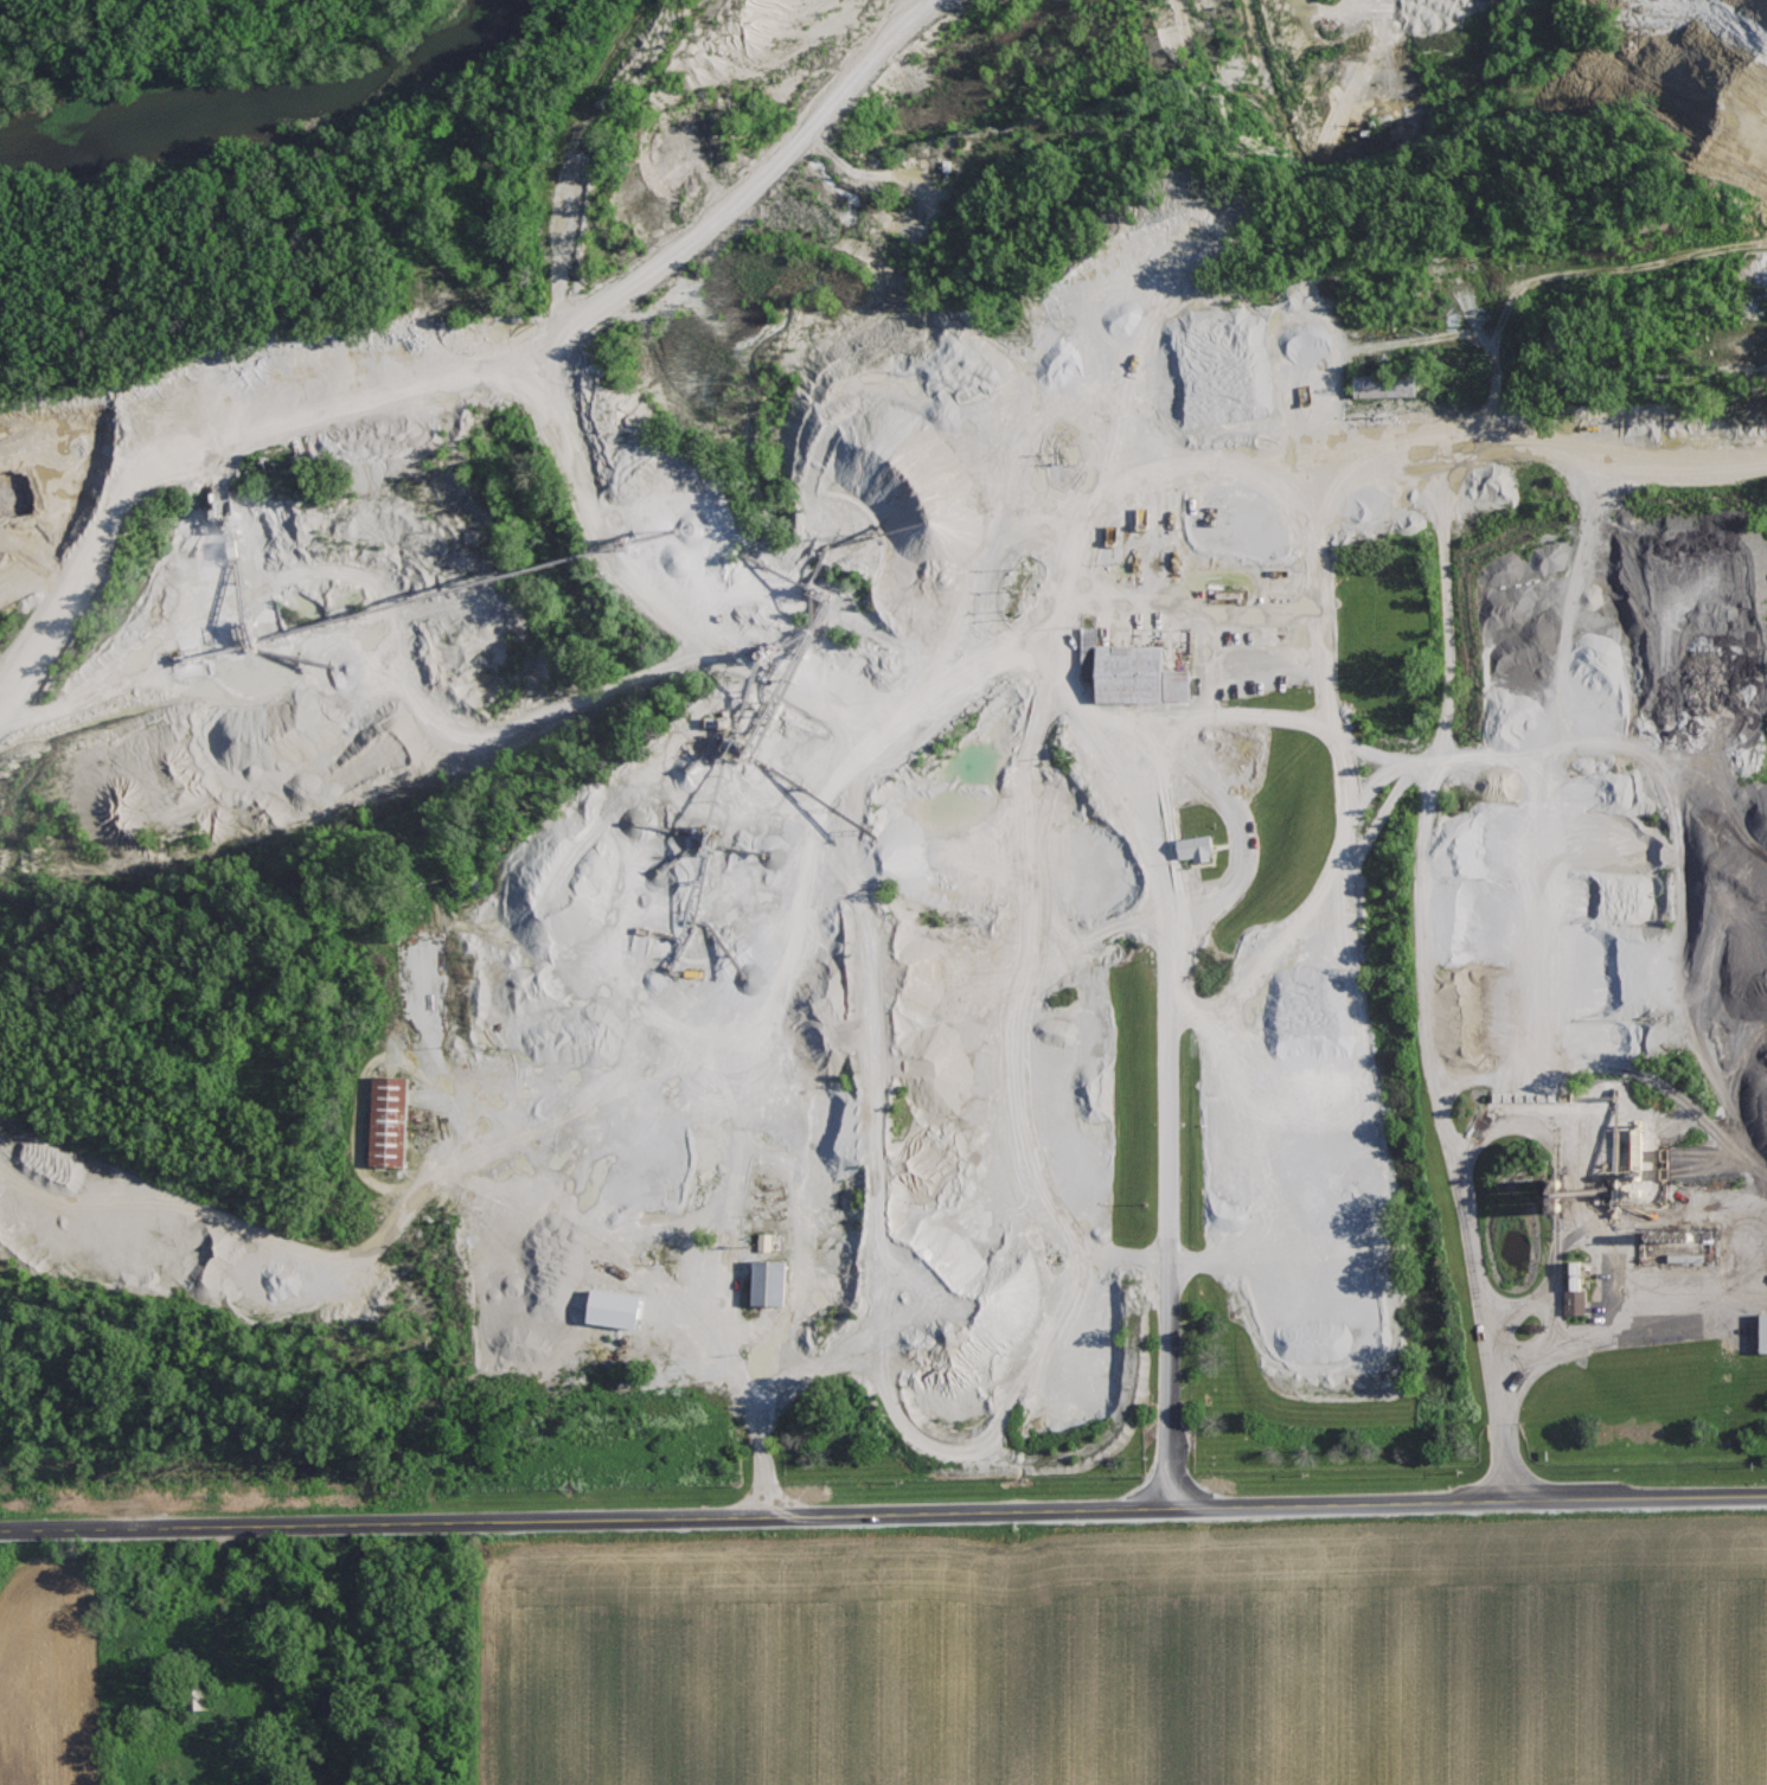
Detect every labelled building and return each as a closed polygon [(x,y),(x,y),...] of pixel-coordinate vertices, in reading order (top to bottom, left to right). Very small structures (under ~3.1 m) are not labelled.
[(1484,594),(1535,575),(1534,571),(1563,560),(1555,539),(1475,568),(1484,594)] [(1103,704),(1194,706),(1194,673),(1170,672),(1171,648),(1101,647),(1102,629),(1086,628),(1085,678),(1103,678),(1103,704)] [(1185,862),(1200,860),(1200,865),(1219,864),(1217,838),(1183,841),(1185,862)] [(415,1081),(379,1080),(376,1166),(412,1167),(415,1081)] [(764,1251),(777,1251),(777,1234),(764,1234),(764,1251)] [(795,1261),(762,1260),(761,1305),(794,1306),(795,1261)] [(1574,1291),(1570,1291),(1570,1315),(1590,1316),(1592,1262),(1575,1261),(1574,1291)] [(646,1330),(651,1297),(601,1289),(595,1323),(646,1330)]
